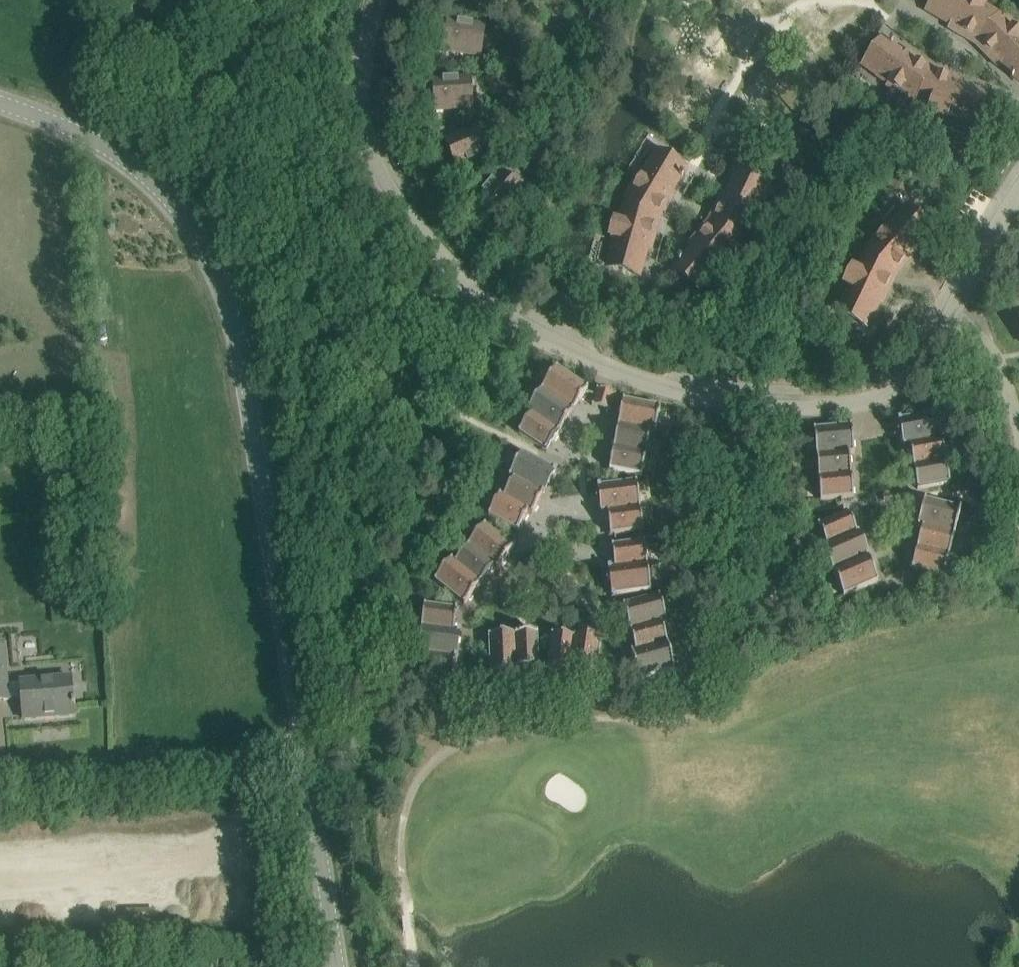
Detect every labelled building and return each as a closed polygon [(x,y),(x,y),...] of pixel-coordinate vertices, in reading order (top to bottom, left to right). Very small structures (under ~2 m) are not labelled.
[(1001,12),(988,4),(990,0),(931,0),(924,11),(949,26),(947,29),(975,45),(1001,12)] [(1007,14),(1005,16),(1001,12),(975,45),(997,68),(1000,65),(1018,85),(1018,26),(1007,14)] [(442,51),(481,58),(487,24),(448,17),(442,51)] [(914,104),(934,67),(908,48),(906,51),(882,35),(860,66),(887,85),(885,87),(907,103),(909,101),(914,104)] [(976,127),(989,91),(963,81),(964,78),(934,67),(914,104),(928,109),(926,115),(947,123),(949,117),(976,127)] [(434,112),(474,110),(472,75),(433,77),(434,112)] [(482,122),(443,138),(456,171),(496,155),(482,122)] [(661,221),(678,194),(674,192),(689,167),(656,147),(639,175),(637,174),(623,198),(625,199),(622,205),(661,221)] [(759,210),(771,184),(737,167),(724,193),(721,191),(707,220),(743,243),(749,229),(753,231),(763,212),(759,210)] [(498,221),(525,191),(500,169),(474,199),(498,221)] [(652,252),(661,221),(622,205),(618,219),(613,217),(607,239),(612,240),(604,268),(641,278),(649,251),(652,252)] [(743,243),(707,220),(686,244),(689,246),(670,268),(699,293),(720,269),(723,271),(741,250),(739,248),(743,243)] [(916,231),(904,221),(890,237),(888,235),(872,255),(874,256),(869,261),(898,280),(905,272),(908,274),(916,265),(913,262),(935,236),(922,224),(916,231)] [(898,280),(869,261),(862,276),(858,274),(850,291),(854,293),(847,309),(861,316),(857,324),(874,332),(888,300),(892,302),(897,291),(893,289),(898,280)] [(571,414),(589,389),(557,367),(540,392),(571,414)] [(604,390),(595,387),(591,404),(600,407),(609,409),(613,392),(604,390)] [(571,414),(540,392),(527,412),(531,415),(529,417),(558,435),(571,414)] [(655,434),(661,407),(623,399),(617,430),(650,435),(650,433),(655,434)] [(943,443),(937,413),(901,419),(901,417),(897,418),(903,449),(907,448),(906,447),(909,446),(910,449),(943,443)] [(558,435),(529,417),(518,433),(546,452),(558,435)] [(854,453),(852,425),(814,429),(816,458),(850,455),(849,454),(854,453)] [(646,457),(650,435),(617,430),(613,451),(646,457)] [(947,465),(943,443),(910,449),(914,470),(947,465)] [(642,476),(646,457),(613,451),(609,470),(642,476)] [(545,495),(558,470),(555,468),(554,469),(522,452),(509,477),(513,480),(512,482),(541,497),(543,494),(545,495)] [(852,479),(850,455),(816,458),(819,482),(852,479)] [(951,483),(947,465),(914,470),(917,489),(951,483)] [(853,497),(852,479),(819,482),(820,500),(853,497)] [(641,512),(637,481),(601,486),(601,484),(597,485),(601,516),(605,516),(605,515),(608,514),(608,516),(641,512)] [(532,514),(541,497),(512,482),(504,497),(500,494),(497,499),(526,514),(528,512),(532,514)] [(517,531),(526,514),(497,499),(488,516),(517,531)] [(954,538),(962,509),(924,499),(918,526),(922,527),(922,530),(954,538)] [(826,545),(857,532),(848,511),(818,525),(826,545)] [(643,531),(641,512),(608,516),(610,535),(643,531)] [(497,570),(515,548),(485,524),(466,548),(492,569),(494,567),(497,570)] [(949,560),(954,538),(922,530),(916,551),(949,560)] [(869,556),(859,532),(857,532),(826,545),(822,547),(835,576),(869,560),(868,557),(869,556)] [(648,568),(645,542),(611,546),(614,567),(611,568),(611,566),(607,566),(608,574),(648,568)] [(492,569),(466,548),(455,562),(452,566),(478,587),(492,569)] [(944,578),(949,560),(916,551),(912,570),(944,578)] [(546,579),(553,579),(559,575),(563,569),(562,561),(559,555),(552,552),(545,552),(539,556),(535,562),(536,570),(540,576),(546,579)] [(452,566),(455,562),(451,560),(434,581),(464,605),(478,587),(452,566)] [(878,581),(869,560),(835,576),(844,596),(878,581)] [(651,591),(648,568),(608,574),(611,598),(615,597),(615,596),(651,591)] [(667,622),(660,595),(623,605),(631,634),(663,625),(662,623),(667,622)] [(454,630),(457,609),(424,604),(420,632),(454,636),(454,630)] [(669,648),(663,625),(631,634),(635,651),(631,652),(632,658),(669,648)] [(457,658),(461,630),(457,629),(457,631),(454,630),(454,636),(420,632),(418,654),(423,655),(422,659),(455,663),(456,658),(457,658)] [(539,667),(538,634),(515,635),(516,668),(517,667),(539,667)] [(570,671),(574,637),(552,634),(547,667),(568,670),(570,671)] [(516,668),(515,635),(488,635),(489,673),(518,673),(517,667),(516,668)] [(596,677),(601,644),(602,644),(603,640),(574,636),(574,637),(570,671),(568,670),(567,673),(566,673),(566,677),(597,681),(598,677),(596,677)] [(9,699),(22,697),(24,719),(45,718),(45,716),(55,715),(55,717),(74,715),(73,706),(75,705),(73,676),(9,682),(6,647),(0,647),(0,700),(9,699)] [(675,669),(669,648),(632,658),(638,679),(675,669)] [(453,680),(455,663),(422,659),(420,676),(453,680)]
